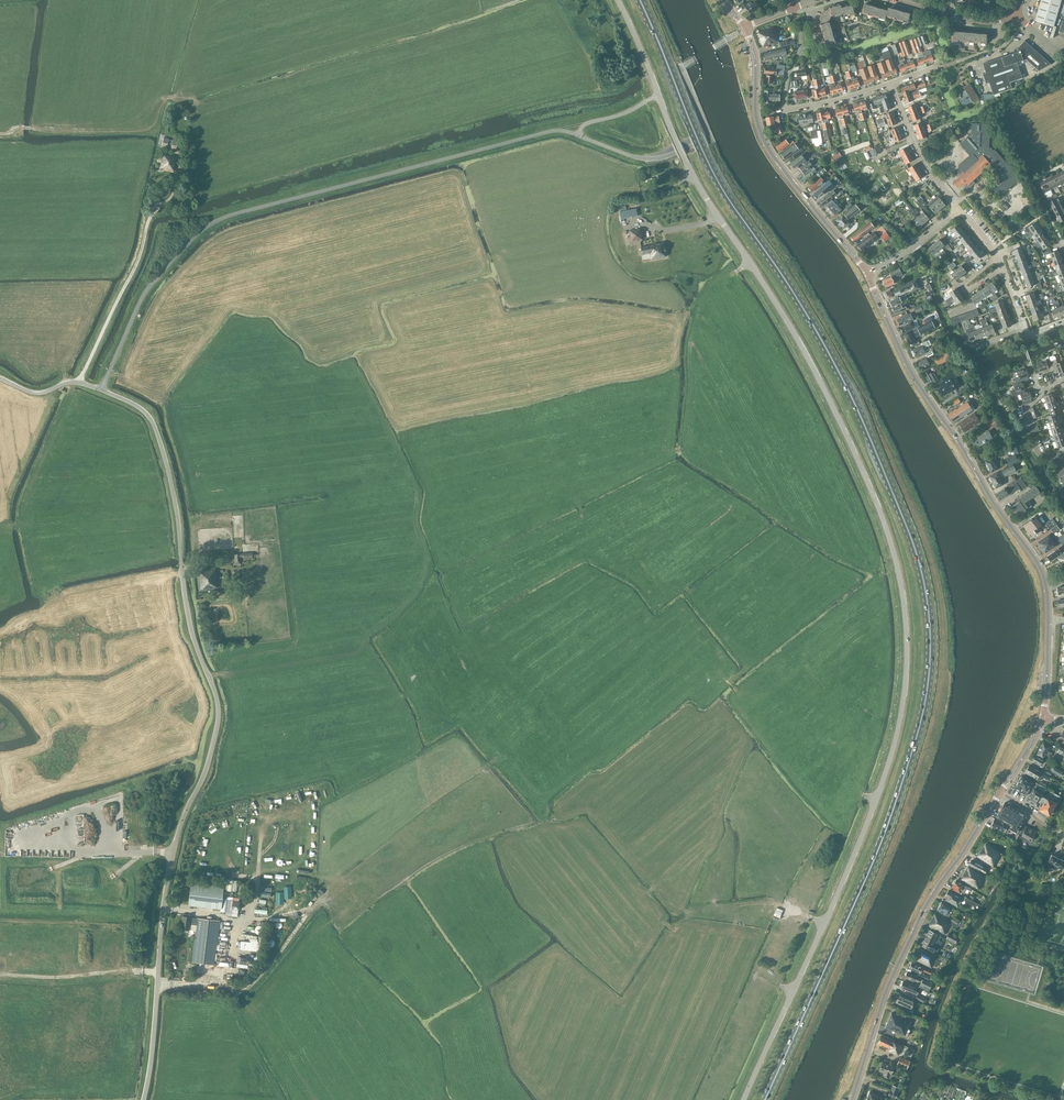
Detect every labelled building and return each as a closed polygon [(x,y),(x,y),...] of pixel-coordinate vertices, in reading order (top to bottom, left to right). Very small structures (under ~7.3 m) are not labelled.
[(751,2),(751,1),(752,0),(750,1),(750,2),(747,4),(748,5),(746,7),(745,6),(746,7),(751,14),(755,10),(760,7),(754,0),(751,2)] [(1054,26),(1061,0),(1041,0),(1035,21),(1054,26)] [(879,18),(880,17),(885,19),(886,17),(891,18),(892,17),(897,19),(897,20),(903,22),(903,20),(909,22),(912,13),(890,7),(889,8),(888,8),(888,9),(866,3),(866,5),(864,4),(862,13),(868,15),(868,14),(873,15),(873,17),(879,18)] [(828,45),(828,47),(837,44),(835,38),(834,38),(832,33),(834,33),(832,27),(830,27),(829,21),(832,16),(837,15),(838,16),(843,14),(844,16),(849,14),(850,16),(856,14),(853,5),(852,5),(851,4),(841,7),(841,5),(839,5),(839,4),(829,7),(829,8),(824,10),(819,19),(821,24),(820,24),(826,46),(828,45)] [(759,33),(763,46),(779,41),(774,27),(759,33)] [(963,40),(963,42),(969,42),(969,41),(975,42),(975,43),(981,44),(981,42),(987,43),(988,33),(954,30),(953,32),(952,31),(951,41),(957,41),(958,40),(963,40)] [(917,38),(920,46),(924,45),(927,44),(924,36),(924,35),(917,38)] [(922,51),(920,46),(917,38),(915,39),(911,40),(910,40),(910,41),(914,50),(915,54),(917,53),(922,51)] [(1023,78),(1017,63),(1026,60),(1039,71),(1051,64),(1025,40),(1017,49),(1016,49),(1015,51),(1016,53),(982,64),(986,73),(983,74),(986,84),(989,83),(993,95),(1012,89),(1010,83),(1023,78)] [(905,41),(898,43),(901,52),(903,56),(903,57),(910,54),(905,41)] [(901,52),(898,43),(892,46),(891,46),(893,50),(894,54),(899,52),(901,52)] [(785,47),(764,53),(766,60),(787,55),(791,54),(791,49),(792,49),(791,46),(785,47)] [(922,53),(924,57),(926,63),(930,62),(930,63),(930,62),(934,60),(931,54),(930,50),(922,53)] [(926,63),(924,57),(922,58),(921,55),(918,56),(919,58),(916,59),(919,66),(922,65),(923,65),(923,64),(926,63)] [(884,60),(890,76),(897,73),(892,58),(886,60),(885,59),(884,60)] [(908,63),(906,64),(908,70),(911,68),(912,69),(912,68),(915,67),(913,60),(910,61),(910,59),(907,61),(908,63)] [(882,79),(890,76),(884,60),(883,60),(883,61),(877,63),(882,79)] [(908,70),(906,64),(904,64),(903,62),(900,63),(901,65),(898,65),(900,72),(904,71),(904,72),(905,72),(904,71),(908,70)] [(868,66),(866,66),(872,82),(879,80),(874,64),(868,67),(868,66)] [(802,76),(806,76),(804,66),(799,67),(799,71),(797,71),(798,77),(802,76)] [(872,82),(866,66),(865,66),(865,67),(859,70),(864,85),(872,82)] [(765,68),(764,74),(765,74),(767,74),(767,76),(767,75),(767,76),(766,83),(772,84),(771,84),(772,86),(773,86),(775,85),(775,81),(774,80),(772,79),(772,77),(774,77),(774,76),(774,75),(776,75),(776,74),(784,75),(784,70),(777,69),(765,68)] [(851,78),(852,81),(854,88),(860,86),(857,78),(854,79),(853,77),(851,78)] [(820,97),(818,88),(818,86),(816,80),(813,80),(814,87),(815,89),(812,90),(814,98),(820,97)] [(797,81),(791,82),(790,88),(794,88),(795,100),(798,99),(799,100),(800,100),(801,99),(802,99),(800,90),(798,91),(797,81)] [(854,88),(852,81),(849,82),(849,81),(845,82),(848,90),(854,88)] [(831,94),(837,93),(835,86),(834,82),(831,83),(832,85),(829,86),(831,94)] [(924,82),(918,84),(918,85),(916,86),(916,87),(915,87),(914,83),(906,86),(908,91),(909,91),(916,89),(925,85),(924,82)] [(835,86),(837,93),(843,91),(841,83),(837,84),(838,85),(835,86)] [(960,99),(963,104),(966,102),(966,103),(972,99),(974,104),(979,101),(978,99),(969,84),(964,87),(967,91),(965,93),(964,92),(960,94),(959,95),(961,98),(960,99)] [(906,86),(901,88),(902,92),(901,92),(901,93),(902,92),(903,96),(909,94),(910,97),(913,96),(920,94),(920,93),(927,91),(926,88),(919,90),(912,93),(910,93),(909,91),(908,91),(906,86)] [(885,94),(879,96),(881,103),(882,103),(888,101),(885,94)] [(909,94),(903,96),(905,99),(904,100),(905,100),(906,103),(913,101),(912,98),(911,98),(910,97),(909,94)] [(880,104),(881,103),(879,96),(872,98),(875,105),(879,103),(880,104)] [(859,103),(861,110),(864,109),(865,110),(867,109),(865,101),(859,103)] [(891,109),(888,101),(882,103),(883,106),(884,107),(883,108),(884,111),(891,109)] [(858,111),(861,110),(859,103),(853,105),(855,113),(859,112),(858,111)] [(934,106),(937,114),(943,111),(940,104),(934,106)] [(916,108),(915,105),(908,107),(910,114),(917,112),(926,109),(925,106),(925,105),(920,107),(916,108)] [(847,106),(841,108),(843,115),(846,114),(846,115),(849,115),(847,106)] [(843,115),(841,108),(835,109),(837,118),(840,117),(840,116),(843,115)] [(917,112),(910,114),(913,121),(920,119),(919,115),(923,114),(927,112),(926,109),(917,112)] [(825,123),(825,121),(823,112),(817,113),(818,122),(819,123),(821,123),(821,124),(822,123),(825,123)] [(886,117),(887,120),(894,118),(892,112),(884,115),(885,118),(886,117)] [(813,122),(812,114),(808,115),(807,114),(802,115),(803,115),(798,116),(799,119),(797,119),(797,123),(799,122),(799,124),(813,122)] [(781,126),(779,116),(766,118),(767,125),(775,124),(777,128),(776,129),(779,134),(784,131),(781,126)] [(894,118),(887,120),(889,124),(887,124),(889,127),(897,124),(894,118)] [(922,123),(915,125),(917,132),(933,127),(931,123),(927,125),(927,126),(923,128),(922,123)] [(999,197),(1020,179),(994,150),(993,151),(990,147),(989,148),(988,147),(989,132),(988,132),(988,124),(972,123),(971,132),(972,133),(960,143),(971,155),(959,166),(961,169),(955,173),(959,177),(952,182),(953,182),(953,183),(954,185),(955,185),(958,188),(961,185),(963,188),(966,185),(969,188),(974,183),(972,181),(990,165),(994,170),(993,187),(995,190),(994,191),(999,197)] [(892,133),(893,136),(900,133),(898,127),(890,130),(891,133),(892,133)] [(917,132),(920,140),(927,137),(925,133),(934,130),(933,127),(917,132)] [(900,133),(893,136),(894,139),(893,139),(894,142),(902,139),(900,133)] [(173,138),(173,140),(163,138),(161,147),(167,149),(168,146),(171,147),(170,150),(176,151),(177,147),(178,141),(179,139),(173,138)] [(785,140),(776,147),(779,152),(789,144),(785,140)] [(794,143),(795,144),(781,154),(785,160),(799,149),(802,147),(797,141),(794,143)] [(875,155),(876,156),(879,154),(878,153),(881,152),(878,147),(870,151),(873,156),(875,155)] [(909,154),(906,148),(899,151),(899,152),(896,154),(897,154),(896,154),(899,160),(902,158),(909,154)] [(802,149),(793,156),(795,160),(805,153),(802,149)] [(897,154),(896,154),(895,151),(885,156),(887,159),(896,154),(897,154)] [(832,156),(835,161),(842,156),(839,152),(832,156)] [(160,167),(173,171),(177,158),(173,157),(173,156),(163,153),(160,167)] [(906,164),(913,161),(909,154),(902,158),(906,164)] [(802,155),(791,163),(795,168),(806,160),(802,155)] [(809,161),(800,168),(803,172),(799,175),(800,177),(802,175),(811,168),(812,169),(814,168),(813,167),(813,166),(809,161)] [(813,167),(814,168),(812,169),(811,168),(802,175),(800,177),(799,177),(799,178),(803,183),(815,173),(822,168),(818,164),(817,163),(813,166),(813,167)] [(908,169),(912,175),(919,171),(915,165),(908,169)] [(824,168),(816,174),(819,178),(827,172),(824,168)] [(919,171),(912,175),(910,176),(912,180),(910,181),(911,183),(916,181),(922,177),(919,171)] [(1052,177),(1057,187),(1063,184),(1058,174),(1052,177)] [(808,187),(812,192),(825,182),(821,177),(808,187)] [(1052,177),(1046,180),(1051,190),(1057,187),(1052,177)] [(1051,190),(1046,180),(1040,183),(1045,193),(1051,190)] [(814,194),(817,198),(824,193),(825,194),(834,186),(830,181),(820,188),(821,189),(814,194)] [(905,187),(902,189),(904,192),(905,191),(906,193),(912,190),(911,188),(912,187),(910,184),(905,187)] [(820,201),(823,205),(833,198),(829,193),(820,201)] [(932,200),(940,209),(945,205),(940,198),(938,196),(935,198),(932,200)] [(1049,202),(1052,207),(1060,203),(1057,198),(1049,202)] [(935,214),(940,209),(932,200),(930,202),(927,205),(929,207),(935,214)] [(824,207),(828,212),(835,206),(831,201),(824,207)] [(999,207),(1003,212),(1008,208),(1003,203),(999,207)] [(1052,207),(1055,212),(1063,208),(1060,204),(1060,203),(1052,207)] [(835,206),(828,212),(832,217),(839,212),(842,209),(838,204),(835,206)] [(855,205),(844,214),(849,220),(860,211),(855,205)] [(636,208),(630,210),(631,217),(638,216),(636,208)] [(1057,217),(1063,214),(1063,211),(1063,208),(1055,212),(1057,217)] [(924,212),(918,217),(924,223),(929,219),(924,212)] [(836,220),(843,229),(850,223),(843,215),(836,220)] [(924,223),(918,217),(913,221),(919,228),(924,223)] [(1029,234),(1032,233),(1039,228),(1035,222),(1031,225),(1030,224),(1025,228),(1027,232),(1020,237),(1023,239),(1026,237),(1029,234)] [(851,237),(855,242),(874,227),(871,223),(851,237)] [(961,230),(957,225),(951,230),(954,233),(948,238),(949,240),(961,230)] [(886,232),(881,226),(874,232),(858,245),(862,251),(881,236),(886,232)] [(1034,235),(1036,238),(1043,233),(1039,228),(1029,234),(1026,237),(1028,239),(1034,235)] [(630,230),(632,241),(642,239),(641,232),(640,229),(630,230)] [(961,230),(949,240),(951,242),(957,237),(960,240),(966,235),(961,230)] [(886,232),(881,236),(885,241),(890,237),(886,232)] [(1033,248),(1036,246),(1039,244),(1046,239),(1043,233),(1036,238),(1038,241),(1032,245),(1033,248)] [(962,243),(956,248),(958,250),(961,247),(964,245),(970,240),(966,235),(960,240),(962,243)] [(934,244),(939,250),(941,252),(944,250),(941,248),(944,245),(947,249),(950,246),(944,240),(941,242),(939,239),(934,244)] [(1039,244),(1036,246),(1037,248),(1041,246),(1043,249),(1049,245),(1050,245),(1046,239),(1039,244)] [(961,247),(958,250),(960,252),(966,247),(968,250),(974,245),(970,240),(964,245),(961,247)] [(641,248),(642,254),(650,253),(651,259),(666,256),(666,257),(665,252),(666,251),(665,247),(664,242),(663,242),(649,245),(649,246),(641,248)] [(939,250),(934,244),(929,248),(934,254),(939,250)] [(974,245),(968,250),(970,253),(964,258),(966,260),(970,257),(972,255),(978,250),(974,245)] [(1049,245),(1043,249),(1042,250),(1044,256),(1050,254),(1051,253),(1049,245)] [(1013,250),(1016,256),(1023,254),(1026,253),(1030,251),(1029,248),(1022,251),(1020,247),(1013,250)] [(978,250),(972,255),(977,260),(983,256),(978,250)] [(1016,256),(1018,263),(1025,260),(1024,256),(1031,254),(1030,251),(1026,253),(1023,254),(1016,256)] [(1050,254),(1052,260),(1060,257),(1058,251),(1051,253),(1050,254)] [(1052,260),(1054,266),(1062,263),(1060,257),(1052,260)] [(1018,263),(1020,269),(1027,266),(1031,265),(1035,263),(1034,261),(1026,263),(1025,260),(1018,263)] [(1062,263),(1054,266),(1056,270),(1053,271),(1049,272),(1050,275),(1054,273),(1063,270),(1063,268),(1062,263)] [(956,270),(961,276),(966,272),(961,266),(956,270)] [(1020,269),(1023,275),(1030,272),(1027,266),(1020,269)] [(882,281),(884,284),(883,285),(884,287),(885,287),(885,288),(894,284),(893,280),(902,275),(899,268),(889,273),(891,277),(882,281)] [(961,276),(956,270),(951,274),(956,280),(961,276)] [(1031,276),(1030,272),(1023,275),(1025,281),(1040,276),(1039,273),(1031,276)] [(1025,281),(1027,287),(1035,285),(1033,281),(1044,277),(1043,274),(1040,276),(1025,281)] [(1055,287),(1063,284),(1063,277),(1059,279),(1060,282),(1054,285),(1055,287)] [(886,292),(888,298),(910,289),(911,292),(912,292),(912,291),(920,288),(917,280),(916,279),(886,292)] [(994,291),(997,289),(993,283),(987,286),(991,293),(994,296),(996,295),(994,291)] [(986,297),(991,293),(987,286),(982,290),(986,297)] [(960,294),(956,288),(953,290),(949,293),(952,296),(949,298),(951,300),(953,298),(960,294)] [(980,300),(986,297),(982,290),(976,294),(980,300)] [(1025,295),(1027,302),(1035,299),(1033,293),(1025,295)] [(964,299),(960,294),(953,298),(951,300),(952,303),(955,301),(957,304),(964,299)] [(983,304),(980,300),(976,294),(970,298),(975,304),(978,302),(980,305),(983,304)] [(890,302),(892,307),(902,302),(901,302),(908,300),(906,295),(899,298),(899,297),(890,302)] [(1027,302),(1030,308),(1038,305),(1035,299),(1027,302)] [(997,310),(1004,307),(1002,301),(994,304),(996,307),(992,309),(993,311),(997,310)] [(893,311),(894,311),(895,314),(909,308),(907,305),(908,304),(907,302),(893,308),(893,309),(893,311)] [(1038,305),(1030,308),(1032,314),(1040,311),(1043,310),(1042,308),(1039,309),(1038,305)] [(1060,315),(1057,308),(1056,305),(1054,306),(1055,309),(1051,310),(1054,318),(1060,315)] [(999,316),(1007,313),(1004,307),(997,310),(993,311),(994,314),(997,313),(999,316)] [(1043,310),(1040,311),(1032,314),(1034,321),(1042,318),(1041,314),(1044,313),(1043,310)] [(999,316),(1001,322),(1009,319),(1007,313),(999,316)] [(897,320),(900,326),(913,320),(911,314),(897,320)] [(1009,319),(1001,322),(1004,329),(1011,326),(1009,319)] [(904,334),(909,345),(918,341),(916,337),(935,328),(931,321),(917,328),(904,334)] [(913,329),(916,327),(914,322),(911,324),(901,328),(903,333),(913,329)] [(988,334),(995,332),(992,324),(988,326),(987,322),(984,323),(986,326),(988,334)] [(982,337),(988,334),(986,326),(984,323),(982,324),(983,327),(979,329),(982,337)] [(976,339),(982,337),(979,329),(976,330),(975,327),(972,328),(976,339)] [(972,328),(970,329),(966,330),(970,341),(976,339),(972,328)] [(940,355),(933,359),(937,366),(943,363),(947,369),(957,363),(953,356),(951,358),(947,351),(952,347),(950,344),(938,351),(940,355)] [(913,350),(916,357),(920,355),(920,354),(925,352),(923,345),(913,350)] [(930,360),(928,361),(926,359),(918,364),(921,369),(932,363),(930,360)] [(1052,365),(1054,370),(1054,371),(1055,373),(1058,372),(1059,373),(1063,371),(1063,364),(1063,363),(1063,361),(1058,363),(1056,359),(1051,361),(1052,365)] [(1052,365),(1048,367),(1046,361),(1037,364),(1040,372),(1041,371),(1042,375),(1054,371),(1054,370),(1052,365)] [(1014,379),(1016,384),(1022,382),(1028,380),(1027,376),(1029,376),(1026,368),(1017,372),(1018,377),(1014,379)] [(934,372),(930,374),(929,371),(924,374),(929,382),(931,381),(933,383),(938,380),(934,372)] [(940,383),(942,387),(938,389),(942,397),(941,396),(945,393),(946,395),(956,389),(951,380),(957,377),(954,372),(943,378),(944,381),(939,384),(940,383)] [(1013,397),(1020,394),(1025,393),(1025,392),(1024,389),(1025,389),(1022,382),(1016,384),(1013,385),(1015,390),(1011,392),(1013,397)] [(968,385),(956,392),(958,395),(969,388),(968,385)] [(1020,394),(1022,400),(1018,401),(1019,407),(1032,402),(1031,399),(1032,398),(1029,391),(1025,392),(1025,393),(1020,394)] [(1044,396),(1046,403),(1055,400),(1054,397),(1058,395),(1057,392),(1044,396)] [(1046,403),(1048,409),(1062,404),(1060,401),(1056,402),(1055,400),(1046,403)] [(948,414),(951,419),(970,406),(967,402),(948,414)] [(1048,409),(1051,415),(1055,413),(1055,414),(1059,412),(1058,409),(1063,408),(1062,404),(1048,409)] [(970,406),(951,419),(954,423),(973,411),(970,406)] [(959,423),(965,432),(964,431),(968,429),(968,430),(980,422),(974,413),(959,423)] [(1046,416),(1049,423),(1062,418),(1061,415),(1056,416),(1055,414),(1055,413),(1051,415),(1046,416)] [(1049,423),(1051,429),(1060,426),(1059,423),(1063,422),(1062,418),(1049,423)] [(1053,435),(1063,431),(1063,427),(1061,429),(1060,426),(1051,429),(1053,435)] [(974,440),(978,447),(986,442),(986,441),(992,437),(989,431),(974,440)] [(1055,441),(1063,438),(1063,436),(1063,435),(1063,431),(1053,435),(1055,441)] [(1063,445),(1063,439),(1063,438),(1055,441),(1058,448),(1063,445)] [(1012,449),(1004,453),(1007,458),(998,462),(1002,469),(1018,461),(1012,449)] [(991,473),(998,469),(993,458),(986,462),(985,462),(991,473)] [(1013,465),(1002,470),(1005,477),(1016,471),(1013,465)] [(990,476),(996,489),(996,488),(1003,485),(1001,480),(1004,479),(1002,476),(1000,477),(998,475),(1000,474),(999,472),(997,473),(991,476),(990,476)] [(996,494),(1000,500),(1009,494),(1008,493),(1009,492),(1011,494),(1020,488),(1022,491),(1027,487),(1021,477),(1013,482),(1014,484),(1008,489),(1006,487),(1005,488),(1004,488),(996,494)] [(1011,507),(1018,516),(1026,510),(1032,506),(1028,501),(1040,493),(1038,490),(1039,489),(1038,488),(1037,489),(1035,486),(1016,499),(1015,500),(1017,503),(1011,507)] [(1025,526),(1031,534),(1034,532),(1035,533),(1036,532),(1035,532),(1039,529),(1038,528),(1041,525),(1036,518),(1032,520),(1031,519),(1024,525),(1030,520),(1031,521),(1025,526)] [(1057,525),(1051,529),(1054,533),(1060,529),(1057,525)] [(1037,543),(1041,548),(1053,540),(1049,534),(1037,543)] [(1041,548),(1045,553),(1057,545),(1053,540),(1041,548)] [(1058,549),(1047,556),(1050,560),(1051,560),(1052,561),(1058,556),(1058,555),(1061,553),(1058,548),(1058,549)] [(240,556),(243,556),(243,560),(252,559),(252,552),(243,553),(234,554),(235,565),(241,565),(240,556)] [(203,571),(198,572),(200,590),(218,588),(216,569),(203,571)] [(1036,754),(1043,759),(1046,755),(1049,757),(1051,753),(1048,751),(1050,747),(1043,742),(1036,754)] [(1032,761),(1043,767),(1046,762),(1035,755),(1032,761)] [(1032,777),(1039,781),(1042,776),(1048,780),(1050,777),(1030,765),(1025,773),(1033,777),(1032,777)] [(1063,771),(1054,766),(1051,772),(1059,777),(1063,771)] [(1017,784),(1015,788),(1023,794),(1024,794),(1026,795),(1030,789),(1033,784),(1022,776),(1018,781),(1018,782),(1017,784)] [(1060,796),(1050,791),(1049,794),(1047,793),(1048,793),(1045,796),(1044,795),(1034,788),(1027,800),(1037,806),(1038,807),(1038,808),(1040,809),(1040,810),(1049,815),(1060,796)] [(1018,811),(1004,803),(1000,811),(996,817),(1005,822),(1011,825),(1009,829),(1017,833),(1019,828),(1018,828),(1025,815),(1018,811)] [(991,825),(1005,832),(1008,825),(995,819),(991,825)] [(1020,833),(1022,835),(1022,836),(1029,839),(1028,840),(1030,841),(1030,840),(1031,841),(1036,831),(1032,829),(1033,828),(1032,830),(1027,827),(1027,826),(1027,827),(1024,826),(1020,833)] [(978,857),(993,867),(1002,854),(986,844),(978,857)] [(1051,855),(1048,862),(1052,864),(1050,868),(1056,871),(1058,867),(1062,869),(1063,866),(1063,861),(1051,855)] [(969,865),(986,875),(987,872),(981,869),(983,866),(972,860),(969,865)] [(961,880),(978,890),(979,890),(986,875),(969,866),(961,880)] [(225,879),(224,890),(230,891),(230,894),(233,895),(233,891),(236,891),(238,880),(225,879)] [(956,881),(955,881),(954,883),(954,884),(953,887),(954,888),(953,889),(960,893),(961,892),(964,893),(965,892),(967,887),(964,885),(956,881)] [(191,883),(188,905),(221,909),(224,887),(191,883)] [(950,892),(948,891),(945,895),(948,897),(946,900),(958,907),(962,899),(951,892),(950,892)] [(937,910),(948,917),(950,915),(947,913),(950,907),(942,902),(941,902),(939,905),(940,906),(937,910)] [(935,913),(929,926),(945,934),(951,922),(935,913)] [(192,962),(214,965),(220,921),(197,918),(197,919),(190,918),(191,917),(186,917),(183,916),(182,916),(181,929),(189,930),(190,925),(197,925),(192,962)] [(942,942),(939,940),(941,936),(930,931),(922,946),(923,946),(922,947),(927,949),(933,952),(934,950),(937,951),(938,947),(939,947),(942,942)] [(955,937),(949,934),(946,939),(953,942),(955,937)] [(922,947),(920,946),(914,959),(931,968),(936,958),(938,955),(933,952),(927,949),(922,947)] [(925,972),(926,969),(912,963),(910,968),(920,973),(922,970),(925,972)] [(920,985),(930,989),(932,983),(908,972),(905,978),(913,982),(915,979),(922,982),(920,985)] [(920,989),(904,982),(901,987),(917,995),(920,989)] [(903,1006),(911,1009),(914,1001),(900,994),(896,1001),(904,1004),(903,1006)] [(901,1018),(898,1017),(898,1016),(892,1013),(891,1013),(891,1014),(886,1027),(885,1027),(886,1028),(886,1027),(893,1030),(895,1031),(905,1035),(911,1021),(901,1016),(901,1018)] [(902,1046),(881,1037),(878,1043),(890,1049),(889,1051),(898,1055),(902,1046)] [(910,1061),(900,1057),(897,1065),(907,1068),(910,1061)] [(883,1076),(890,1078),(891,1074),(892,1075),(895,1067),(882,1063),(879,1071),(884,1072),(883,1076)] [(870,1092),(867,1099),(884,1099),(885,1097),(870,1092)]
